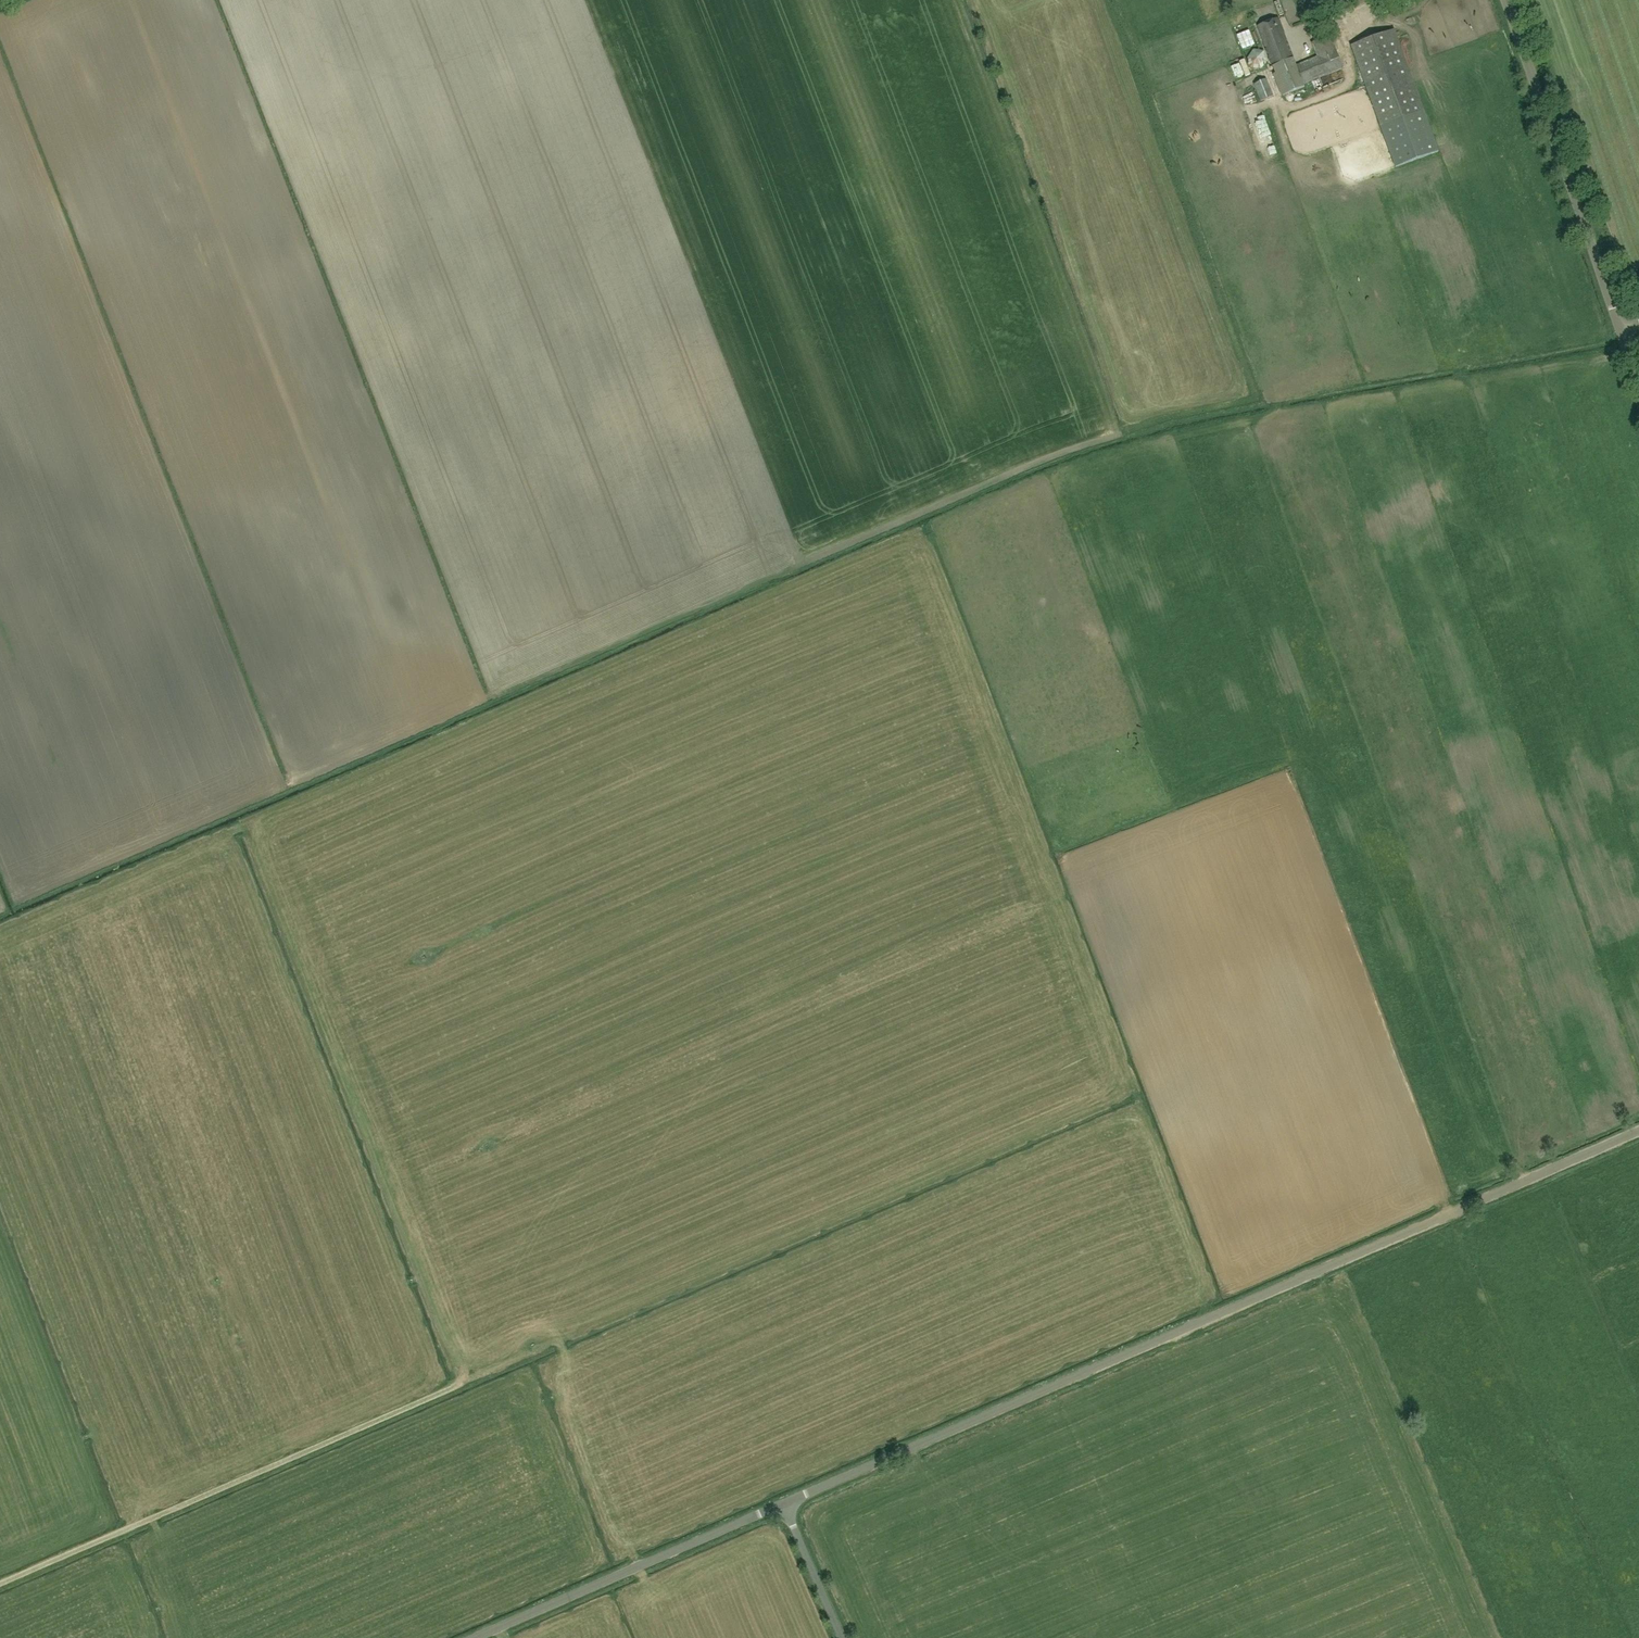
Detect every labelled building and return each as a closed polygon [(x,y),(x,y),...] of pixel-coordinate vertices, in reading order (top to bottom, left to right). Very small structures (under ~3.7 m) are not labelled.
[(1292,56),(1277,18),(1257,26),(1276,74),(1273,75),(1282,96),(1305,87),(1303,83),(1342,68),(1327,28),(1309,35),(1317,56),(1296,65),(1293,56),(1292,56)] [(1354,27),(1341,30),(1343,37),(1356,33),(1354,27)] [(1255,44),(1250,30),(1237,34),(1243,49),(1255,44)] [(1394,30),(1351,45),(1393,166),(1436,151),(1394,30)] [(1250,67),(1260,69),(1267,61),(1264,51),(1253,49),(1246,57),(1250,67)] [(1250,74),(1244,60),(1239,62),(1245,76),(1250,74)] [(1261,101),(1273,96),(1266,78),(1254,83),(1261,101)]
